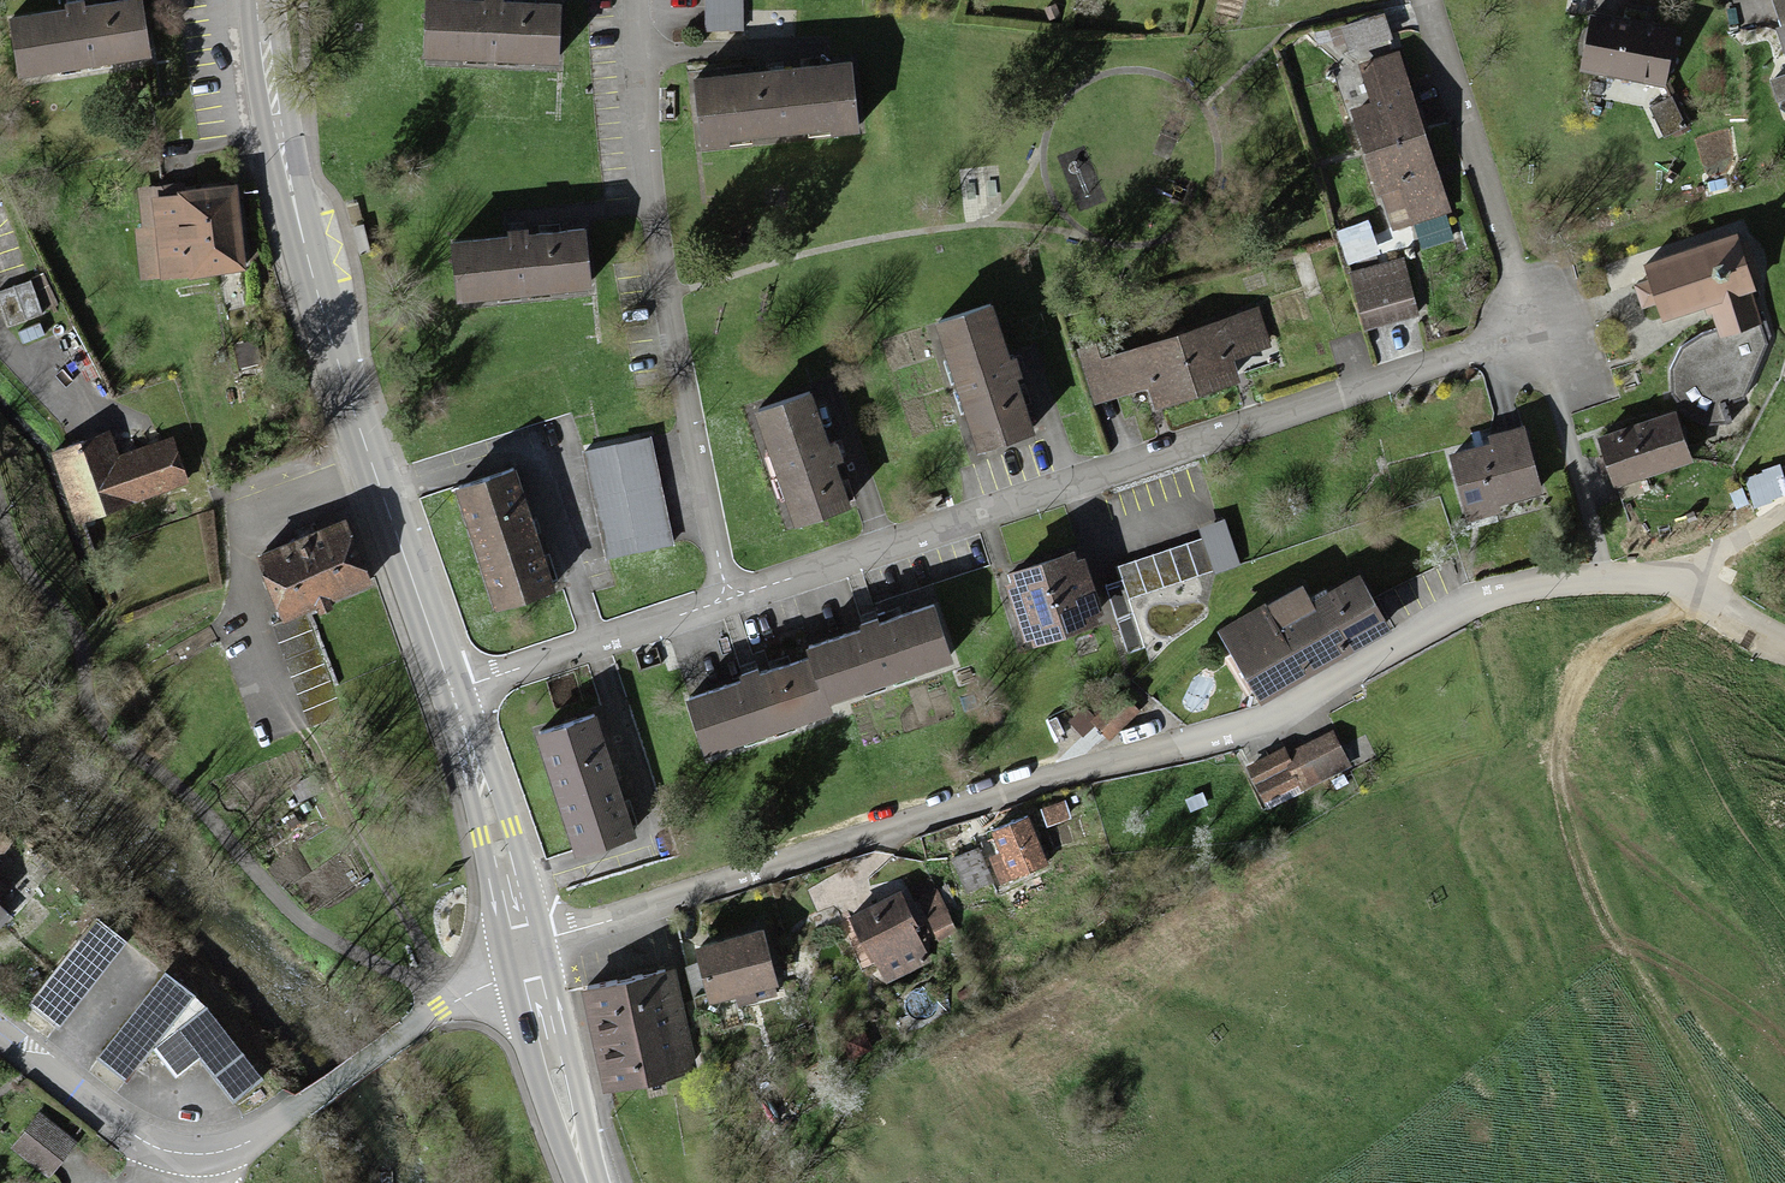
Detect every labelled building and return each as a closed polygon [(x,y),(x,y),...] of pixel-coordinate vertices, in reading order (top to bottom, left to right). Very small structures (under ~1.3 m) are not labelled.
[(474,0),(431,0),(430,62),(559,65),(561,3),(505,1),(505,0),(483,0),(474,0)] [(748,0),(699,0),(699,31),(749,31),(748,0)] [(142,1),(13,18),(20,72),(149,56),(142,1)] [(1670,27),(1587,11),(1575,72),(1658,87),(1670,27)] [(1395,42),(1386,12),(1328,30),(1333,48),(1346,44),(1350,56),(1395,42)] [(1426,136),(1401,50),(1358,64),(1370,103),(1349,110),(1364,155),(1426,136)] [(847,55),(688,68),(693,131),(852,119),(847,55)] [(1671,96),(1642,107),(1653,136),(1682,125),(1671,96)] [(1426,136),(1364,155),(1391,235),(1414,228),(1420,246),(1458,234),(1426,136)] [(233,186),(140,193),(145,266),(239,259),(233,186)] [(1374,220),(1336,232),(1348,268),(1385,256),(1374,220)] [(575,221),(448,232),(453,287),(580,276),(575,221)] [(1737,230),(1645,258),(1652,278),(1640,282),(1646,303),(1658,299),(1662,313),(1707,299),(1716,331),(1764,317),(1737,230)] [(1402,264),(1351,279),(1366,328),(1417,313),(1402,264)] [(0,292),(0,298),(10,325),(45,313),(33,280),(0,292)] [(1253,282),(1169,311),(1195,382),(1239,369),(1230,339),(1267,328),(1253,282)] [(986,298),(933,315),(974,441),(1028,423),(986,298)] [(1101,319),(1072,329),(1092,386),(1140,369),(1151,397),(1195,382),(1169,311),(1106,334),(1101,319)] [(1770,341),(1764,317),(1716,331),(1669,363),(1672,391),(1687,413),(1713,430),(1735,424),(1770,341)] [(803,386),(747,406),(790,522),(846,501),(803,386)] [(1673,412),(1600,435),(1615,484),(1688,461),(1673,412)] [(1522,430),(1452,453),(1470,509),(1540,486),(1522,430)] [(50,453),(73,519),(186,480),(173,441),(115,460),(106,434),(50,453)] [(647,440),(584,454),(607,562),(670,548),(647,440)] [(514,471),(457,489),(498,613),(554,594),(514,471)] [(341,517),(256,549),(278,607),(363,575),(341,517)] [(1238,565),(1224,521),(1199,529),(1202,539),(1117,566),(1122,581),(1107,586),(1128,651),(1142,647),(1128,600),(1238,565)] [(1074,543),(1000,569),(1026,641),(1099,616),(1074,543)] [(1261,601),(1221,621),(1259,695),(1387,630),(1357,571),(1269,616),(1261,601)] [(802,657),(688,690),(703,740),(821,706),(815,686),(947,648),(932,597),(796,636),(802,657)] [(340,718),(307,620),(275,631),(308,729),(340,718)] [(1121,691),(1090,715),(1108,737),(1139,713),(1121,691)] [(588,714),(524,736),(562,849),(626,828),(588,714)] [(1328,728),(1244,762),(1262,805),(1346,771),(1328,728)] [(1025,812),(986,829),(1007,876),(1046,858),(1025,812)] [(10,843),(0,836),(0,856),(10,843)] [(902,895),(853,915),(881,983),(930,963),(902,895)] [(95,921),(30,1003),(58,1025),(123,943),(95,921)] [(758,924),(692,938),(704,996),(733,990),(736,1005),(773,997),(758,924)] [(582,986),(601,1080),(688,1061),(669,968),(582,986)] [(156,973),(95,1057),(125,1078),(186,995),(156,973)] [(206,1012),(182,1030),(232,1097),(256,1079),(206,1012)] [(36,1116),(12,1145),(46,1173),(70,1143),(36,1116)]
